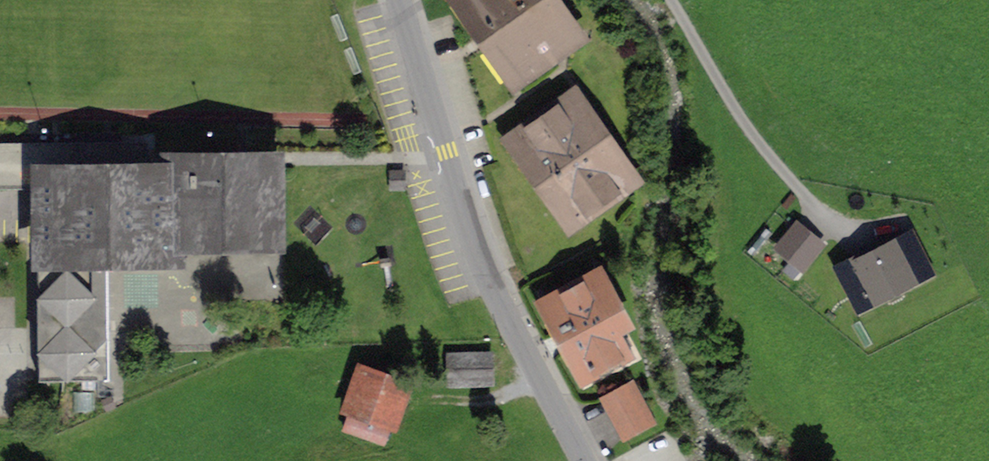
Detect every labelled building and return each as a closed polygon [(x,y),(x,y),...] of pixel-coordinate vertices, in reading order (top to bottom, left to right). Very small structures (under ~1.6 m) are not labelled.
[(574,37),(549,0),(460,0),(515,78),(574,37)] [(514,140),(571,222),(631,180),(573,99),(514,140)] [(10,142),(0,142),(0,182),(12,182),(10,142)] [(174,240),(274,239),(273,164),(173,165),(173,175),(43,176),(43,216),(38,216),(40,381),(108,380),(107,256),(174,255),(174,240)] [(809,235),(797,225),(778,249),(790,259),(809,235)] [(853,296),(866,290),(871,299),(927,270),(911,238),(863,262),(861,256),(838,268),(853,296)] [(548,305),(584,373),(621,353),(612,335),(618,331),(615,306),(600,278),(548,305)] [(488,382),(488,356),(452,357),(453,382),(488,382)] [(410,389),(357,370),(344,407),(397,425),(404,405),(410,389)] [(624,437),(651,423),(631,385),(604,400),(624,437)]
